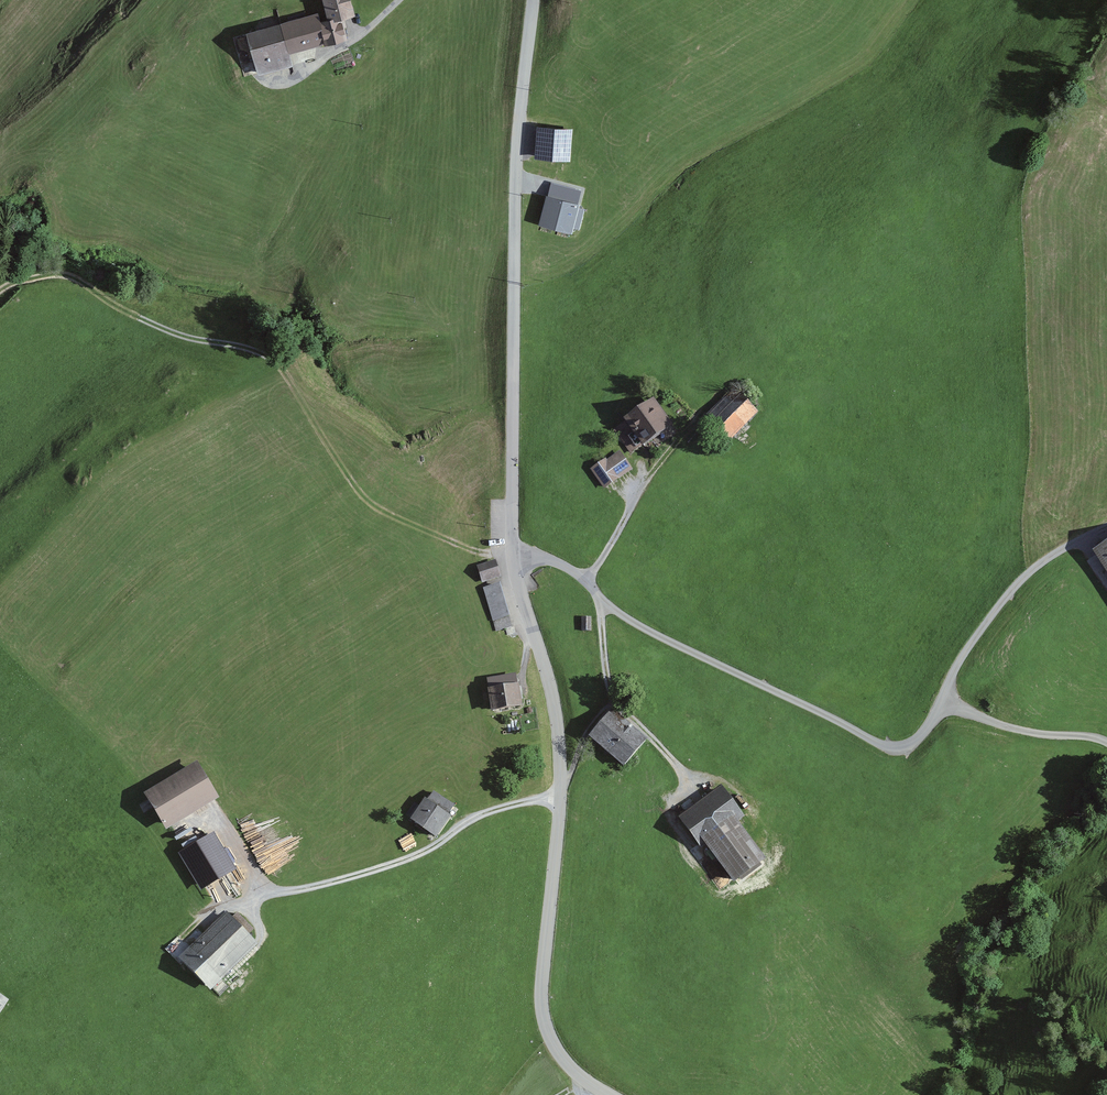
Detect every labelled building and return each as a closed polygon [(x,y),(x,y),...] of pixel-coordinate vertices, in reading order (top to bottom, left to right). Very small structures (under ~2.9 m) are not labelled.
[(323,21),(340,18),(351,16),(348,0),(319,0),(323,21)] [(286,55),(327,43),(317,12),(241,35),(254,76),(290,65),(286,55)] [(568,158),(570,130),(539,128),(537,156),(568,158)] [(580,191),(552,183),(541,223),(569,230),(580,191)] [(583,220),(586,204),(580,203),(577,219),(583,220)] [(730,396),(700,428),(723,449),(753,417),(730,396)] [(651,402),(614,427),(633,456),(671,431),(651,402)] [(617,451),(589,473),(604,492),(632,470),(617,451)] [(1086,555),(1106,588),(1106,542),(1086,555)] [(492,562),(476,568),(482,584),(498,579),(492,562)] [(496,588),(480,593),(490,625),(506,620),(496,588)] [(515,686),(482,692),(487,717),(520,711),(515,686)] [(643,744),(607,713),(584,739),(619,771),(643,744)] [(195,764),(139,796),(158,830),(214,797),(195,764)] [(720,790),(676,823),(726,892),(762,867),(734,828),(743,822),(720,790)] [(434,791),(427,800),(451,815),(456,806),(434,791)] [(427,800),(424,798),(410,818),(436,836),(451,815),(427,800)] [(210,841),(182,858),(201,890),(230,873),(210,841)] [(224,913),(177,960),(210,993),(257,946),(224,913)] [(8,996),(0,991),(0,1009),(8,996)]
